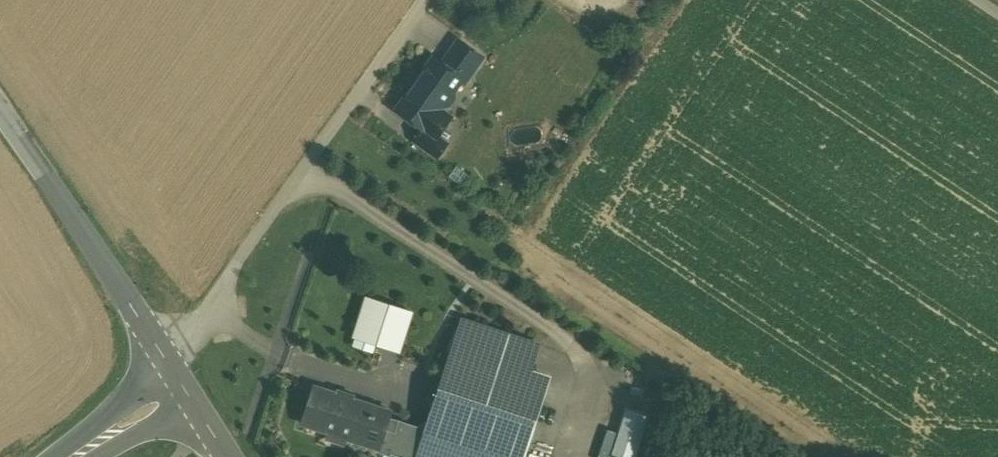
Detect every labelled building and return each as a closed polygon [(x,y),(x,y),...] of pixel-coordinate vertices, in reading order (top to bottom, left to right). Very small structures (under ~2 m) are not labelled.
[(459,40),(443,63),(463,77),(461,79),(464,82),(482,57),(459,40)] [(435,57),(397,110),(423,129),(436,138),(437,136),(451,117),(440,109),(442,106),(448,105),(454,96),(453,91),(461,79),(463,77),(443,63),(435,57)] [(436,138),(423,129),(415,140),(438,156),(447,143),(437,136),(436,138)] [(367,297),(354,337),(364,340),(377,300),(367,297)] [(401,308),(377,300),(364,340),(389,348),(393,336),(401,308)] [(401,308),(393,336),(402,339),(411,311),(401,308)] [(452,346),(531,373),(540,347),(461,320),(452,346)] [(531,373),(452,347),(444,370),(541,402),(549,379),(531,373)] [(444,370),(424,433),(416,456),(523,456),(541,402),(444,370)] [(390,412),(315,387),(303,423),(378,448),(387,421),(390,412)] [(387,421),(378,448),(406,456),(416,456),(424,433),(387,421)]
